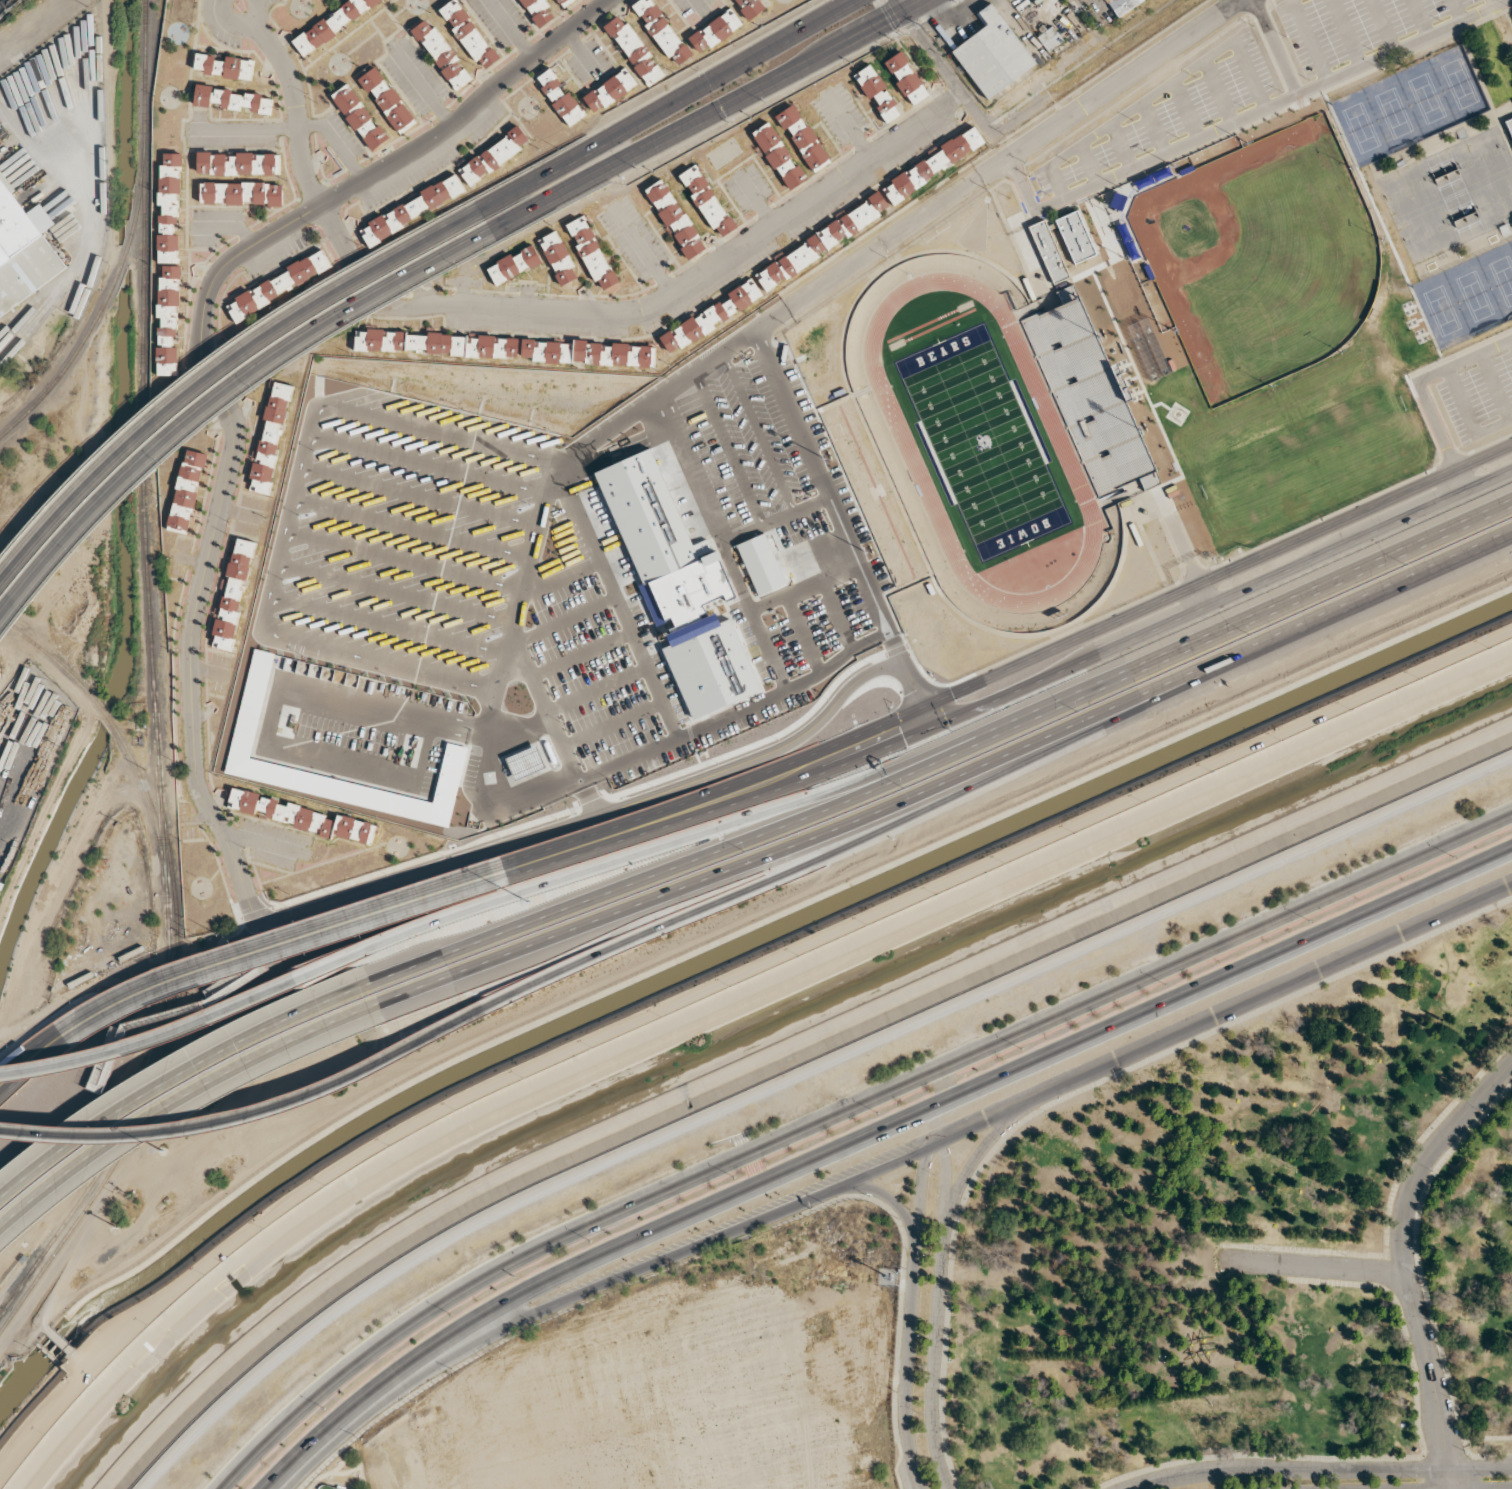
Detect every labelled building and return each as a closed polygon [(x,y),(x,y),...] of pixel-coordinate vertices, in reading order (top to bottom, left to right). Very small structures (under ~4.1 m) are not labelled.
[(385,0),(349,0),(290,38),(301,55),(385,0)] [(456,0),(452,0),(438,10),(483,71),(499,58),(456,0)] [(536,29),(553,19),(541,0),(520,0),(536,29)] [(653,0),(639,0),(632,5),(674,67),(691,56),(653,0)] [(759,0),(733,0),(747,21),(765,9),(759,0)] [(987,24),(978,10),(992,0),(1038,62),(987,99),(951,51),(987,24)] [(1144,0),(1104,0),(1115,18),(1144,1),(1144,0)] [(700,55),(743,26),(731,9),(688,37),(700,55)] [(647,87),(664,76),(621,13),(605,25),(647,87)] [(470,81),(431,17),(414,27),(452,92),(470,81)] [(1063,40),(1052,25),(1037,37),(1047,52),(1063,40)] [(884,61),(897,82),(911,106),(929,95),(901,51),(884,61)] [(194,73),(251,80),(254,60),(226,56),(225,61),(215,60),(215,55),(196,53),(194,73)] [(887,123),(902,114),(870,64),(853,75),(869,100),(872,98),(887,123)] [(359,78),(397,132),(414,119),(376,66),(359,78)] [(595,114),(637,85),(625,68),(583,97),(595,114)] [(568,127),(585,115),(570,91),(566,93),(550,69),(536,78),(568,127)] [(331,96),(370,152),(390,138),(379,124),(378,125),(348,83),(331,96)] [(194,105),(211,108),(211,102),(221,103),(220,108),(240,110),(240,106),(248,107),(247,112),(270,114),(272,99),(262,97),(263,96),(232,92),(232,90),(213,88),(213,86),(196,84),(194,105)] [(830,159),(822,146),(822,147),(795,103),(776,115),(811,171),(830,159)] [(1504,121),(1511,117),(1511,139),(1504,121)] [(787,190),(808,178),(799,164),(796,166),(770,122),(753,131),(787,190)] [(986,145),(974,126),(940,146),(942,150),(881,186),(891,202),(986,145)] [(468,185),(531,143),(520,127),(457,169),(468,185)] [(1245,142),(1239,130),(1195,150),(1201,163),(1245,142)] [(158,263),(178,263),(178,235),(173,235),(173,224),(179,224),(180,153),(160,153),(159,206),(162,206),(162,216),(158,216),(158,263)] [(274,174),(274,167),(280,167),(279,153),(227,153),(197,153),(197,175),(274,174)] [(717,239),(734,229),(698,164),(680,174),(717,239)] [(69,273),(42,233),(55,224),(41,203),(28,212),(0,171),(0,320),(69,273)] [(466,194),(457,176),(367,221),(369,226),(360,231),(367,244),(466,194)] [(707,247),(661,179),(643,192),(690,259),(707,247)] [(282,206),(282,183),(200,183),(200,204),(269,204),(269,206),(282,206)] [(753,271),(764,289),(883,219),(879,212),(888,206),(882,195),(753,271)] [(1078,209),(1055,219),(1075,264),(1098,254),(1078,209)] [(617,283),(585,215),(567,224),(598,292),(617,283)] [(1045,219),(1028,226),(1055,284),(1071,276),(1045,219)] [(538,239),(560,286),(578,278),(557,230),(538,239)] [(542,264),(533,245),(511,255),(511,256),(486,267),(495,285),(542,264)] [(232,316),(333,272),(323,250),(286,266),(289,272),(234,296),(236,301),(227,305),(232,316)] [(158,375),(177,375),(177,347),(172,347),(173,337),(178,337),(179,266),(159,265),(158,318),(158,375)] [(1158,273),(1145,278),(1165,323),(1177,318),(1158,273)] [(659,336),(669,354),(716,329),(714,324),(763,298),(752,279),(727,292),(730,298),(659,336)] [(1079,297),(1074,284),(1058,291),(1064,304),(1079,297)] [(1021,323),(1064,304),(1079,297),(1082,296),(1113,364),(1113,365),(1120,361),(1136,398),(1130,400),(1160,467),(1157,468),(1140,476),(1098,495),(1021,323)] [(355,349),(517,359),(519,338),(479,336),(478,337),(427,333),(427,334),(366,330),(366,331),(356,331),(355,349)] [(650,368),(652,346),(612,343),(611,347),(602,347),(602,342),(572,340),(572,343),(522,340),(521,360),(650,368)] [(271,494),(290,385),(272,382),(266,420),(263,419),(251,490),(271,494)] [(206,454),(184,449),(169,527),(189,531),(197,491),(198,492),(206,454)] [(1157,468),(1163,482),(1149,487),(1145,489),(1140,476),(1157,468)] [(255,542),(235,538),(220,619),(216,618),(212,635),(234,639),(244,580),(248,581),(255,542)] [(761,693),(732,618),(711,626),(703,605),(724,597),(726,602),(736,598),(718,553),(639,584),(655,626),(671,620),(674,627),(668,629),(673,644),(663,648),(691,720),(761,693)] [(372,823),(337,815),(231,790),(227,809),(295,825),(293,830),(333,839),(334,837),(367,845),(372,823)]
